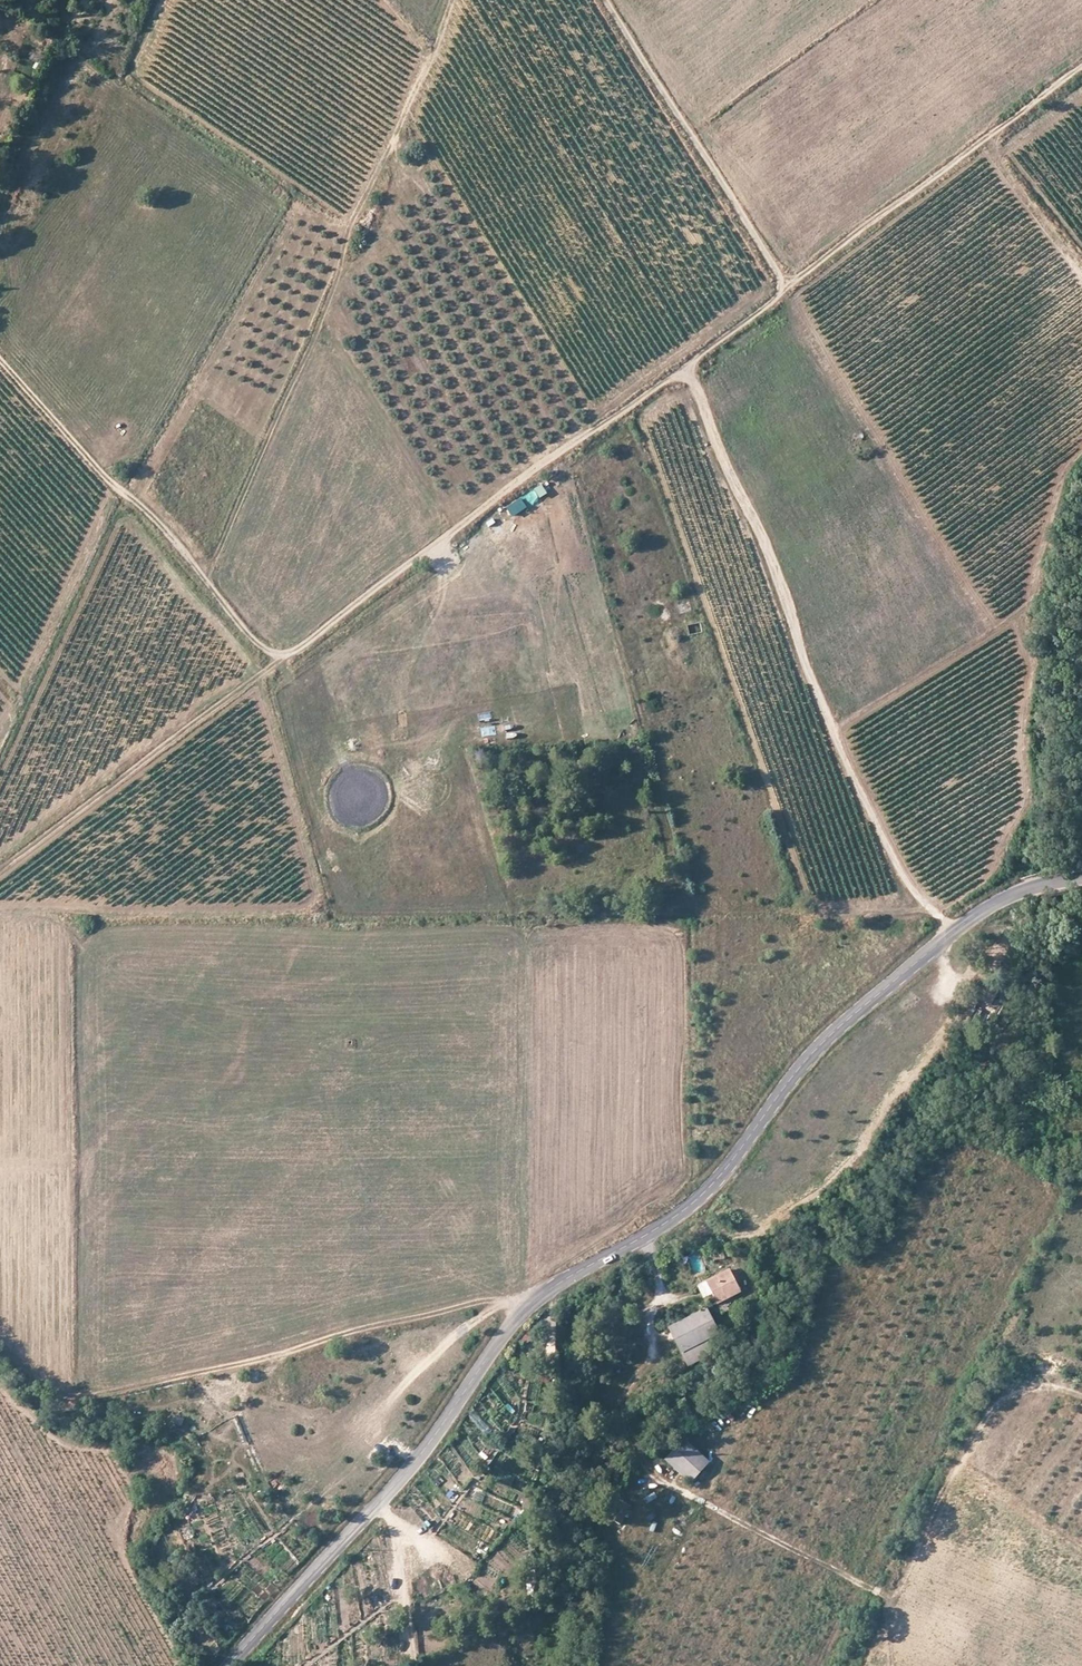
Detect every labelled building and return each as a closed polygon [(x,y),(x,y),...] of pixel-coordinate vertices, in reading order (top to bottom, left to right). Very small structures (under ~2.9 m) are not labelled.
[(521,498),(527,507),(547,495),(542,486),(521,498)] [(506,508),(512,518),(527,510),(521,500),(506,508)] [(702,623),(688,626),(690,635),(704,632),(702,623)] [(689,1258),(697,1271),(703,1267),(694,1254),(689,1258)] [(729,1272),(707,1283),(717,1303),(740,1293),(729,1272)] [(705,1311),(669,1329),(682,1354),(718,1336),(705,1311)] [(711,1465),(686,1441),(666,1462),(690,1486),(711,1465)]
